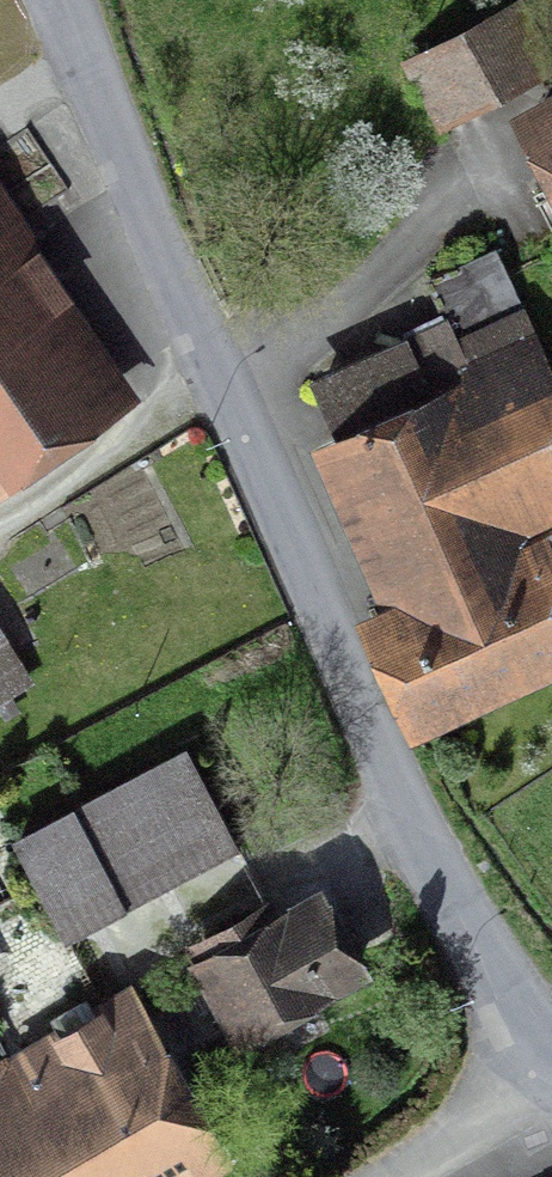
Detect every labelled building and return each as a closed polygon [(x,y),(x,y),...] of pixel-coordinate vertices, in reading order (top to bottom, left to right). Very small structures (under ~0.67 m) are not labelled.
[(551,57),(551,44),(530,0),(512,0),(416,49),(447,110),(551,57)] [(551,167),(551,126),(535,135),(551,167)] [(308,441),(382,601),(356,613),(410,731),(551,665),(551,543),(543,524),(551,520),(551,360),(498,243),(432,274),(450,313),(311,377),(335,429),(308,441)] [(0,246),(0,470),(103,403),(0,246)] [(33,668),(0,615),(0,688),(33,668)] [(70,912),(238,829),(200,752),(32,834),(70,912)] [(243,1024),(330,977),(288,899),(201,947),(243,1024)] [(212,1175),(139,1046),(0,1124),(0,1176),(209,1176),(212,1175)]
